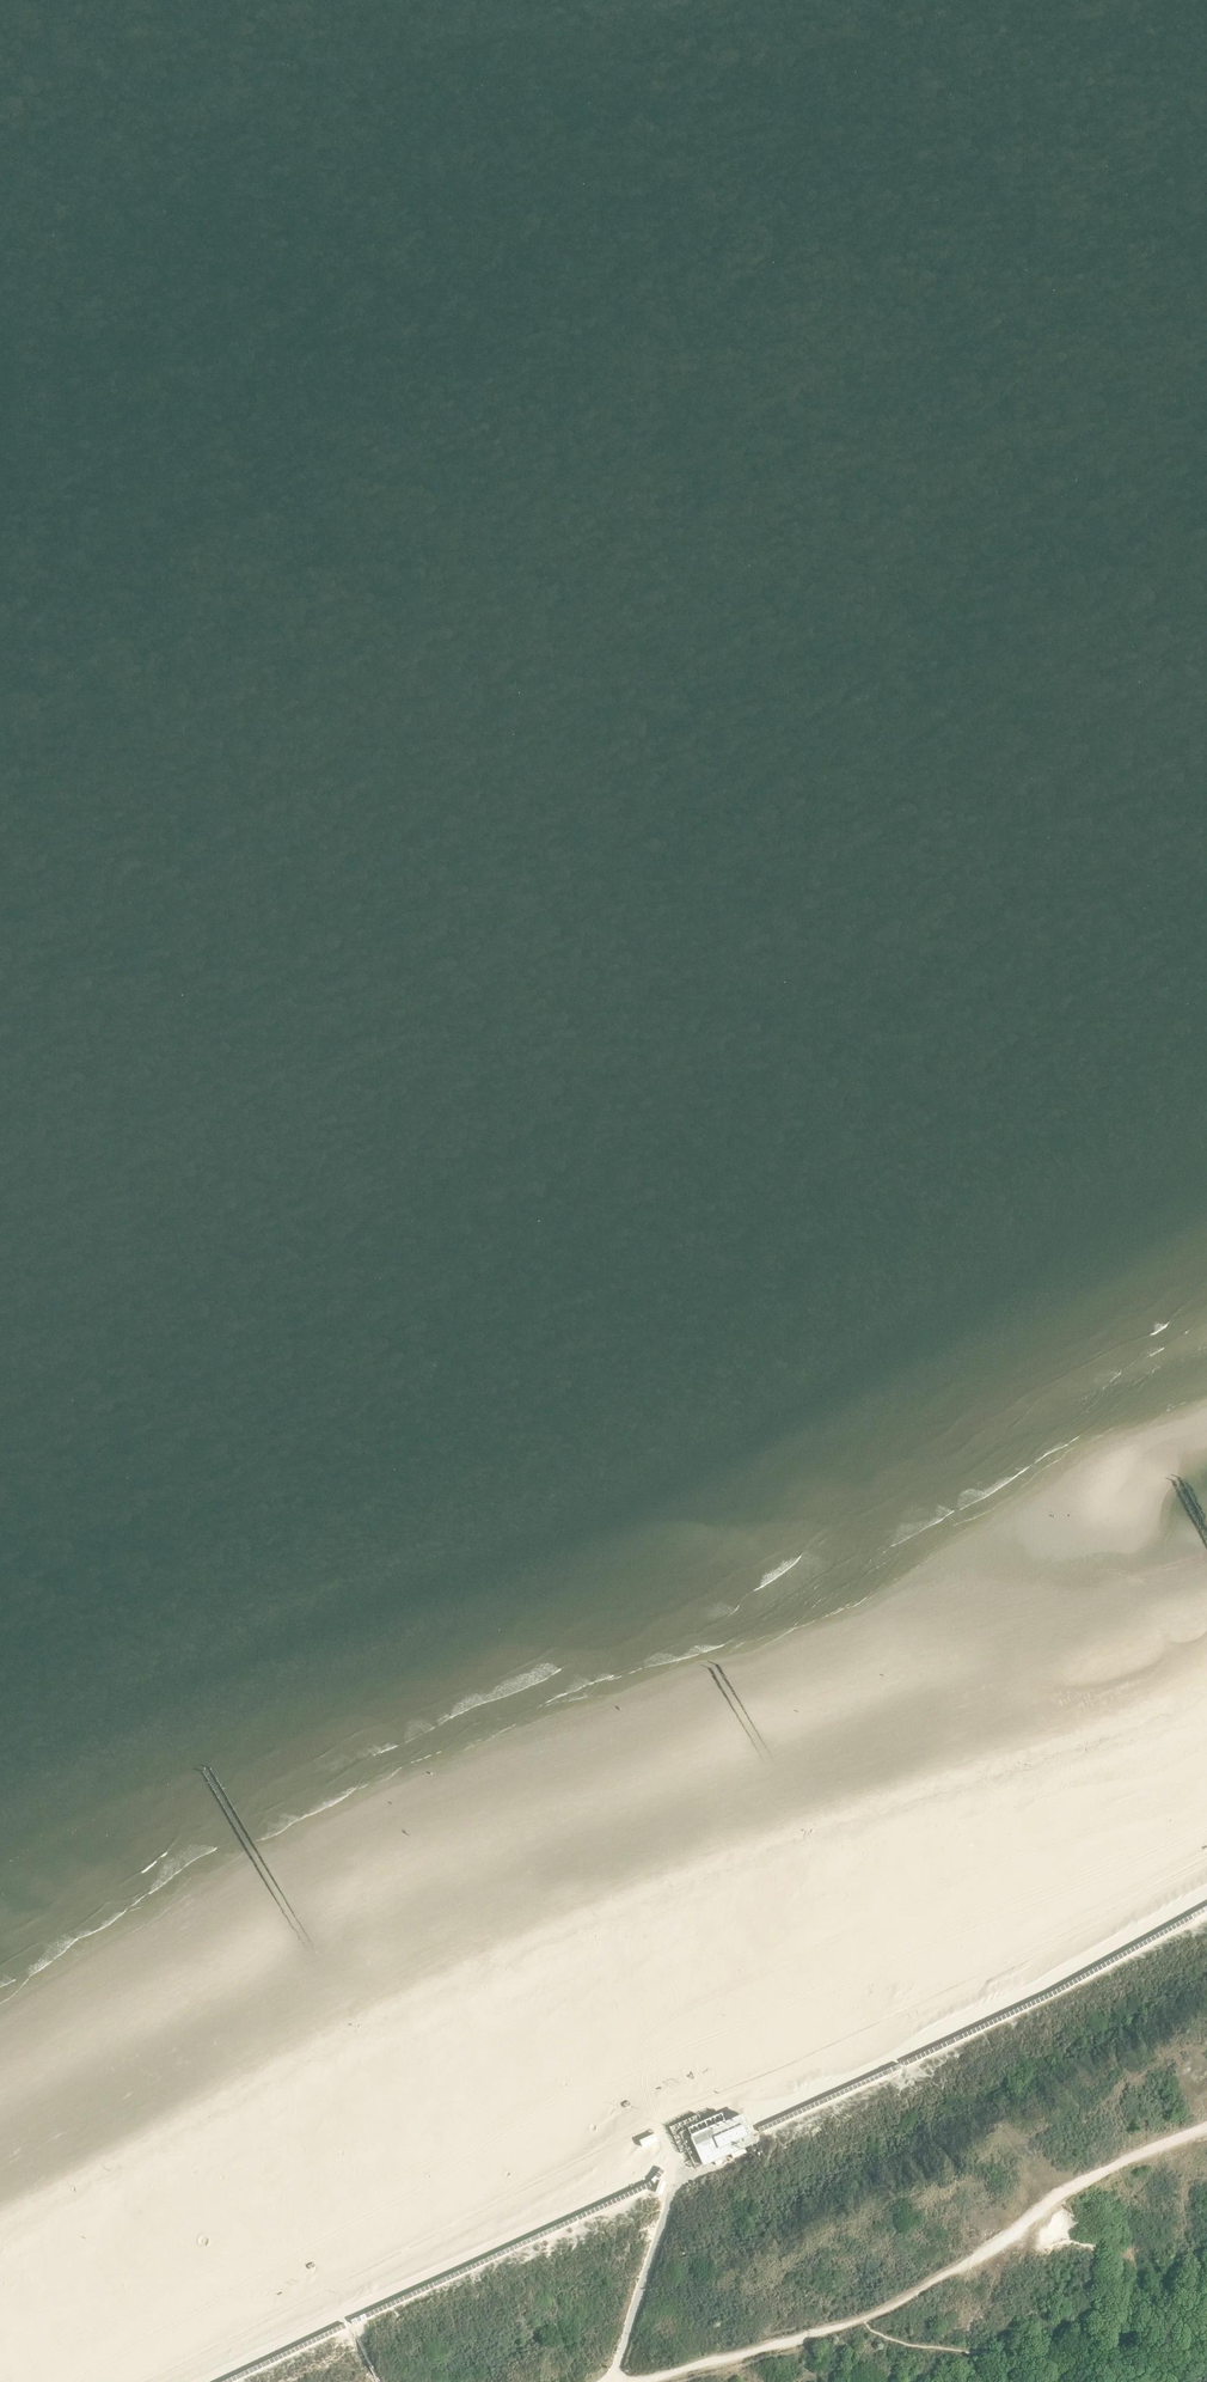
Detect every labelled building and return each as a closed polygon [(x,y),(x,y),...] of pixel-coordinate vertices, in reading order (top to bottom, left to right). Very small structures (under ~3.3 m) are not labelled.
[(696,2146),(704,2164),(755,2141),(743,2114),(712,2128),(716,2137),(696,2146)]
